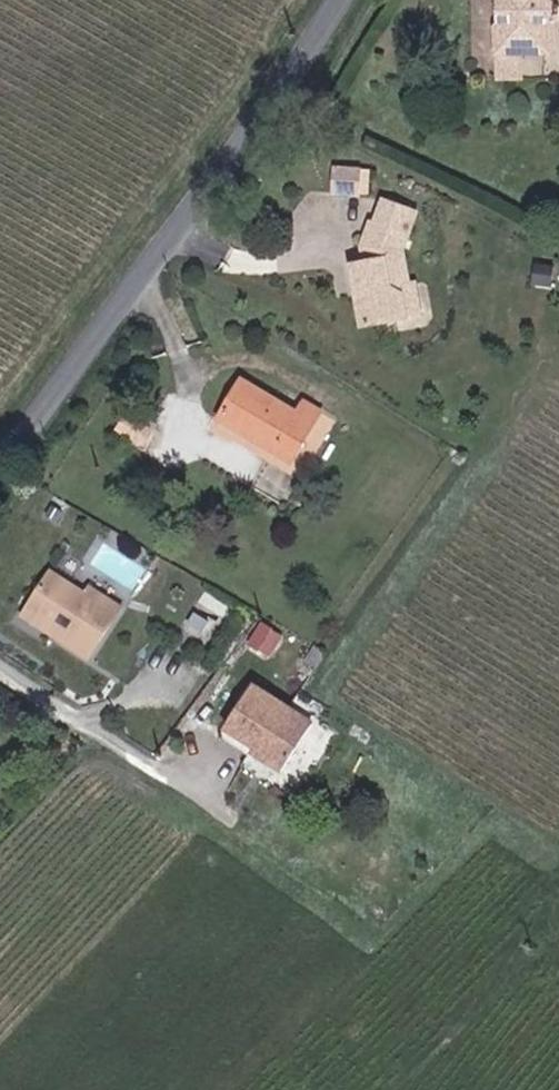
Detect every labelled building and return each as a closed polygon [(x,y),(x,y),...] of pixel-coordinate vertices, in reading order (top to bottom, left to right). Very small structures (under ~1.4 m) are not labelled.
[(505,10),(494,13),(489,18),(491,48),(516,47),(540,45),(547,35),(543,8),(553,4),(553,0),(504,0),(505,10)] [(494,13),(505,10),(504,0),(493,0),(494,13)] [(516,47),(491,48),(492,72),(517,70),(516,47)] [(363,191),(364,165),(338,164),(336,190),(363,191)] [(357,246),(350,248),(356,275),(350,277),(357,309),(400,300),(394,275),(402,263),(394,229),(403,191),(368,184),(364,206),(357,206),(352,229),(357,246)] [(356,275),(350,248),(342,250),(350,277),(356,275)] [(408,262),(402,263),(394,275),(400,300),(415,295),(408,262)] [(303,400),(248,368),(225,408),(296,450),(329,393),(313,384),(303,400)] [(48,556),(26,593),(59,612),(53,622),(89,643),(120,591),(85,570),(82,576),(48,556)] [(21,602),(53,622),(59,612),(26,593),(21,602)] [(251,642),(273,653),(284,631),(262,620),(251,642)] [(262,747),(287,711),(294,702),(251,680),(227,720),(257,736),(253,743),(262,747)] [(287,711),(308,725),(315,715),(294,702),(287,711)] [(287,711),(262,747),(286,761),(288,758),(308,725),(287,711)]
